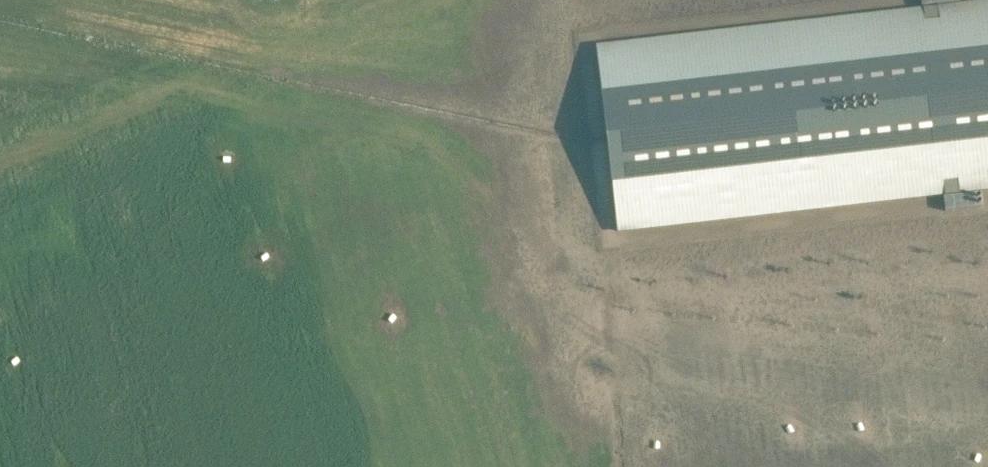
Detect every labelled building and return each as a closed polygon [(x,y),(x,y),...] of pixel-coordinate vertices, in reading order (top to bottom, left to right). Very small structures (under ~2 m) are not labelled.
[(596,49),(617,231),(945,194),(945,198),(944,198),(946,212),(982,207),(981,194),(960,196),(960,192),(987,189),(987,4),(939,9),(938,5),(959,3),(959,0),(922,0),(922,7),(924,7),(924,11),(596,49)] [(955,246),(955,257),(987,256),(987,245),(955,246)]
